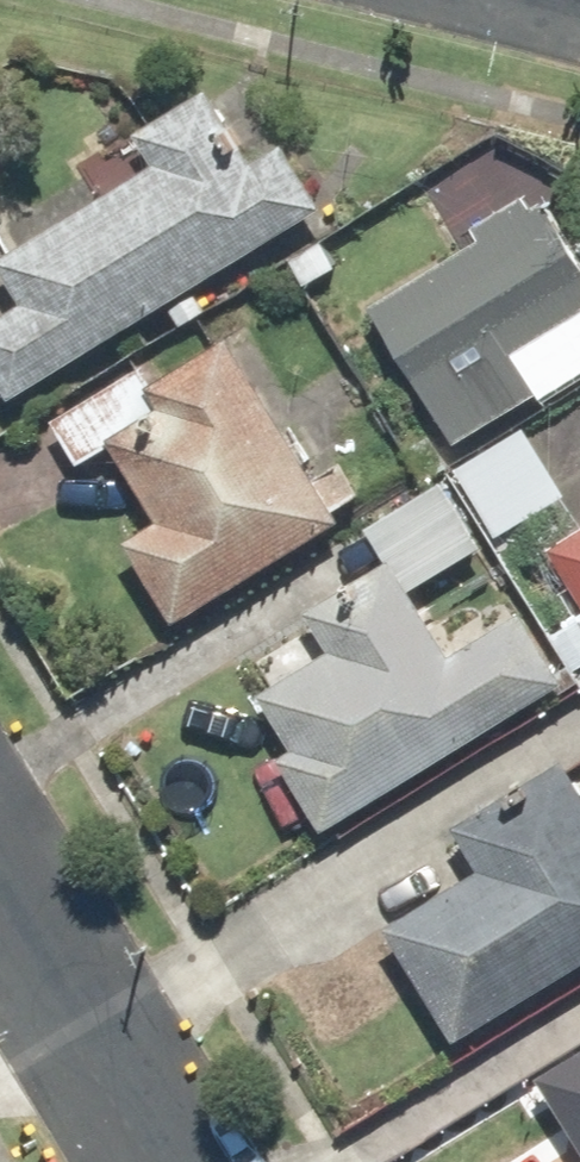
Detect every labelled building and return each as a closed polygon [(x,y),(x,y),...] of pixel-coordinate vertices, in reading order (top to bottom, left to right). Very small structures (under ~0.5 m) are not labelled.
[(12,398),(324,204),(284,140),(253,159),(207,86),(135,131),(154,161),(0,256),(0,267),(21,301),(0,314),(0,379),(12,398)] [(455,443),(538,392),(514,352),(579,312),(579,255),(545,198),(533,205),(525,193),(472,225),(480,237),(370,304),(455,443)] [(341,520),(229,334),(148,383),(161,405),(108,437),(157,518),(123,538),(173,621),(341,520)] [(277,755),(323,829),(565,680),(522,610),(451,653),(411,588),(491,539),(468,500),(460,505),(443,478),(365,525),(386,559),(304,609),(329,650),(260,693),(292,746),(277,755)] [(579,598),(579,527),(548,547),(579,598)] [(564,757),(453,824),(479,867),(385,924),(455,1038),(579,962),(579,783),(564,757)] [(537,1074),(579,1144),(579,1048),(537,1074)]
